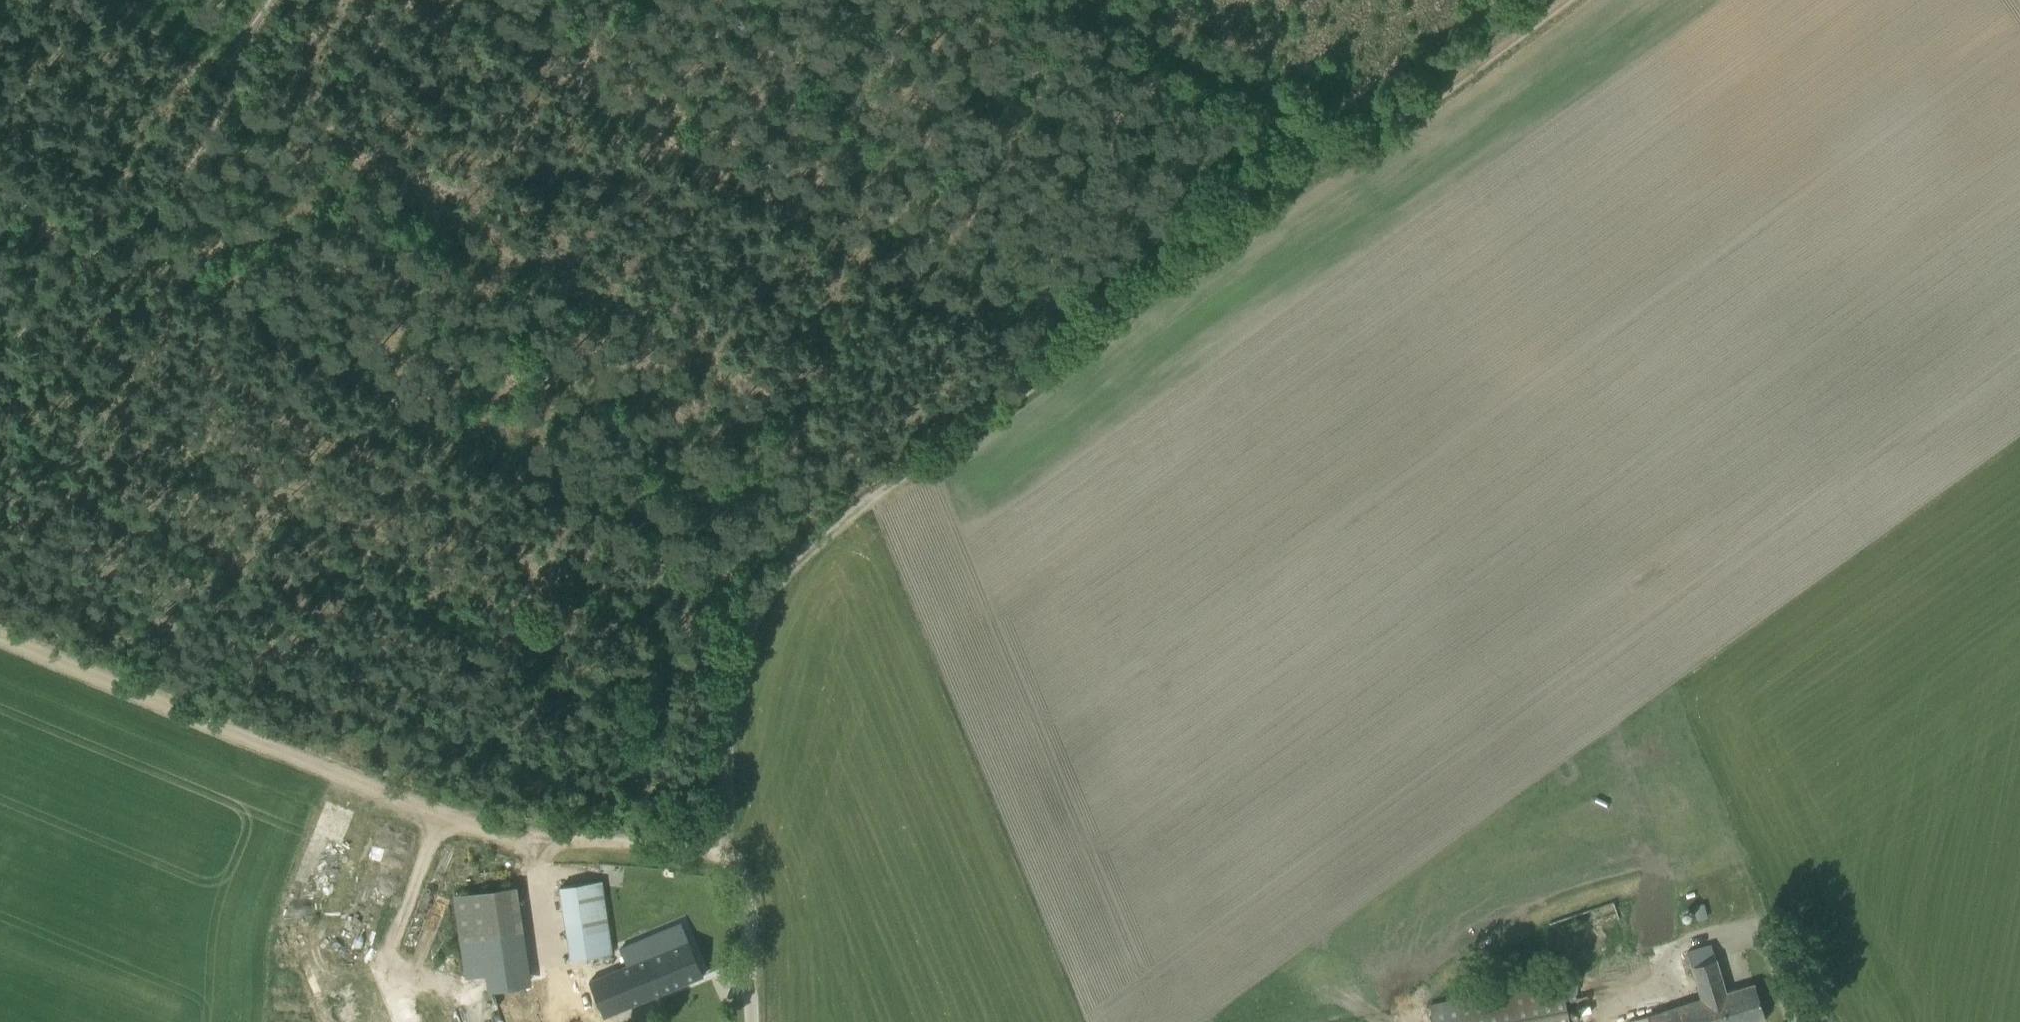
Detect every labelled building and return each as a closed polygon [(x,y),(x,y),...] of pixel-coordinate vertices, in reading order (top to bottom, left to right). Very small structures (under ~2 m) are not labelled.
[(559,886),(570,959),(613,953),(602,880),(559,886)] [(460,915),(489,914),(488,891),(459,892),(460,915)] [(1692,907),(1696,920),(1707,917),(1703,904),(1692,907)] [(600,973),(587,978),(599,1016),(611,1014),(704,976),(692,948),(687,936),(682,925),(651,938),(658,954),(602,978),(600,973)] [(1628,1019),(1629,1021),(1759,1021),(1765,1020),(1754,982),(1725,990),(1710,942),(1684,950),(1699,997),(1628,1019)] [(1433,1021),(1569,1021),(1560,977),(1429,1002),(1433,1021)]
